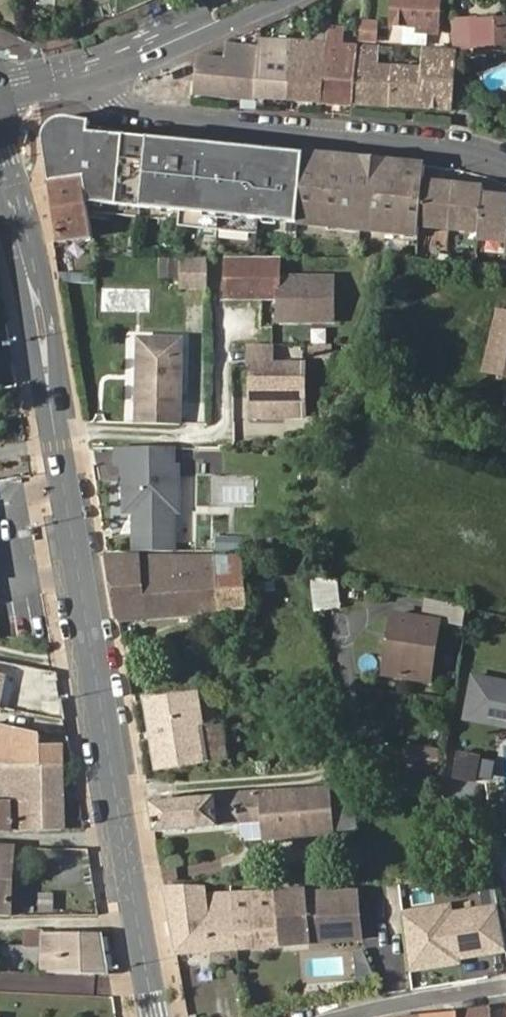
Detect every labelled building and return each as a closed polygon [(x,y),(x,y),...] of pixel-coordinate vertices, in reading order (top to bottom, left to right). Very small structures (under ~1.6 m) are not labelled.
[(438,34),(440,0),(394,0),(394,24),(421,25),(421,33),(438,34)] [(377,42),(379,20),(360,19),(358,41),(377,42)] [(474,46),(473,23),(473,19),(457,19),(457,45),(474,46)] [(473,23),(474,46),(474,47),(505,46),(505,22),(473,23)] [(257,97),(354,104),(357,46),(262,40),(261,45),(257,97)] [(192,93),(257,97),(261,45),(228,44),(226,57),(195,57),(192,93)] [(357,46),(354,104),(453,110),(457,58),(457,54),(425,52),(422,69),(378,66),(379,48),(357,46)] [(476,49),(458,48),(457,54),(457,58),(476,59),(476,49)] [(489,50),(476,49),(476,59),(476,65),(489,65),(489,50)] [(92,145),(90,131),(88,130),(89,125),(67,121),(60,127),(46,141),(48,150),(92,145)] [(270,220),(276,150),(90,131),(92,145),(94,176),(84,178),(85,194),(86,200),(179,210),(178,225),(256,233),(258,218),(270,220)] [(94,176),(92,145),(48,150),(53,184),(84,178),(94,176)] [(422,183),(424,166),(397,163),(397,168),(345,162),(346,158),(276,150),(270,220),(417,235),(418,226),(422,183)] [(84,178),(53,184),(61,240),(91,236),(86,200),(85,194),(84,178)] [(482,196),(482,189),(422,183),(418,226),(478,232),(477,239),(505,243),(505,255),(505,199),(482,196)] [(207,282),(207,257),(180,257),(180,283),(207,282)] [(279,261),(226,260),(227,299),(280,299),(281,321),(334,320),(334,278),(280,278),(279,261)] [(498,313),(484,371),(505,375),(505,314),(498,313)] [(180,340),(141,339),(139,400),(180,401),(180,340)] [(273,370),(273,343),(249,343),(248,370),(251,370),(273,370)] [(302,422),(303,370),(273,370),(251,370),(251,421),(302,422)] [(179,421),(180,401),(139,400),(139,420),(179,421)] [(175,551),(175,510),(180,511),(180,484),(166,484),(166,466),(176,466),(175,448),(117,449),(117,463),(127,463),(126,499),(131,499),(131,511),(135,511),(137,551),(175,551)] [(217,536),(217,548),(242,550),(243,538),(217,536)] [(109,556),(120,621),(245,609),(242,555),(109,556)] [(340,609),(338,574),(310,576),(313,611),(340,609)] [(462,629),(466,607),(427,600),(422,621),(396,617),(393,632),(400,634),(391,676),(414,681),(418,664),(434,667),(443,626),(462,629)] [(385,675),(391,676),(400,634),(393,632),(385,675)] [(418,664),(414,681),(431,684),(434,667),(418,664)] [(475,678),(468,717),(505,724),(505,684),(475,678)] [(207,762),(202,727),(196,693),(145,701),(158,771),(207,762)] [(468,717),(467,721),(505,728),(505,724),(468,717)] [(228,757),(223,723),(202,727),(207,762),(228,757)] [(0,725),(0,767),(61,765),(61,746),(41,745),(41,735),(3,725),(0,725)] [(436,769),(440,748),(410,743),(406,764),(436,769)] [(479,755),(460,752),(456,779),(476,781),(479,755)] [(61,765),(0,767),(0,831),(64,828),(61,765)] [(335,835),(329,788),(297,791),(301,838),(335,835)] [(301,838),(297,791),(261,794),(265,840),(265,841),(301,838)] [(265,840),(261,794),(237,796),(240,824),(241,824),(242,842),(265,840)] [(237,796),(152,803),(156,832),(240,824),(237,796)] [(0,846),(0,914),(10,915),(12,846),(0,846)] [(209,889),(167,891),(177,956),(235,951),(313,944),(311,919),(361,914),(359,892),(301,894),(300,890),(230,892),(209,892),(209,889)] [(53,911),(54,892),(36,891),(35,911),(53,911)] [(411,970),(459,963),(458,958),(505,951),(497,908),(451,915),(450,907),(403,914),(411,970)] [(363,939),(361,914),(311,919),(313,944),(361,939),(363,939)] [(0,970),(40,972),(40,934),(26,935),(25,948),(1,948),(0,970)] [(109,973),(103,935),(40,934),(40,972),(109,973)] [(364,951),(358,951),(359,964),(369,963),(364,951)] [(359,964),(360,976),(374,975),(369,963),(359,964)] [(424,1016),(491,1016),(490,1009),(424,1016)]
